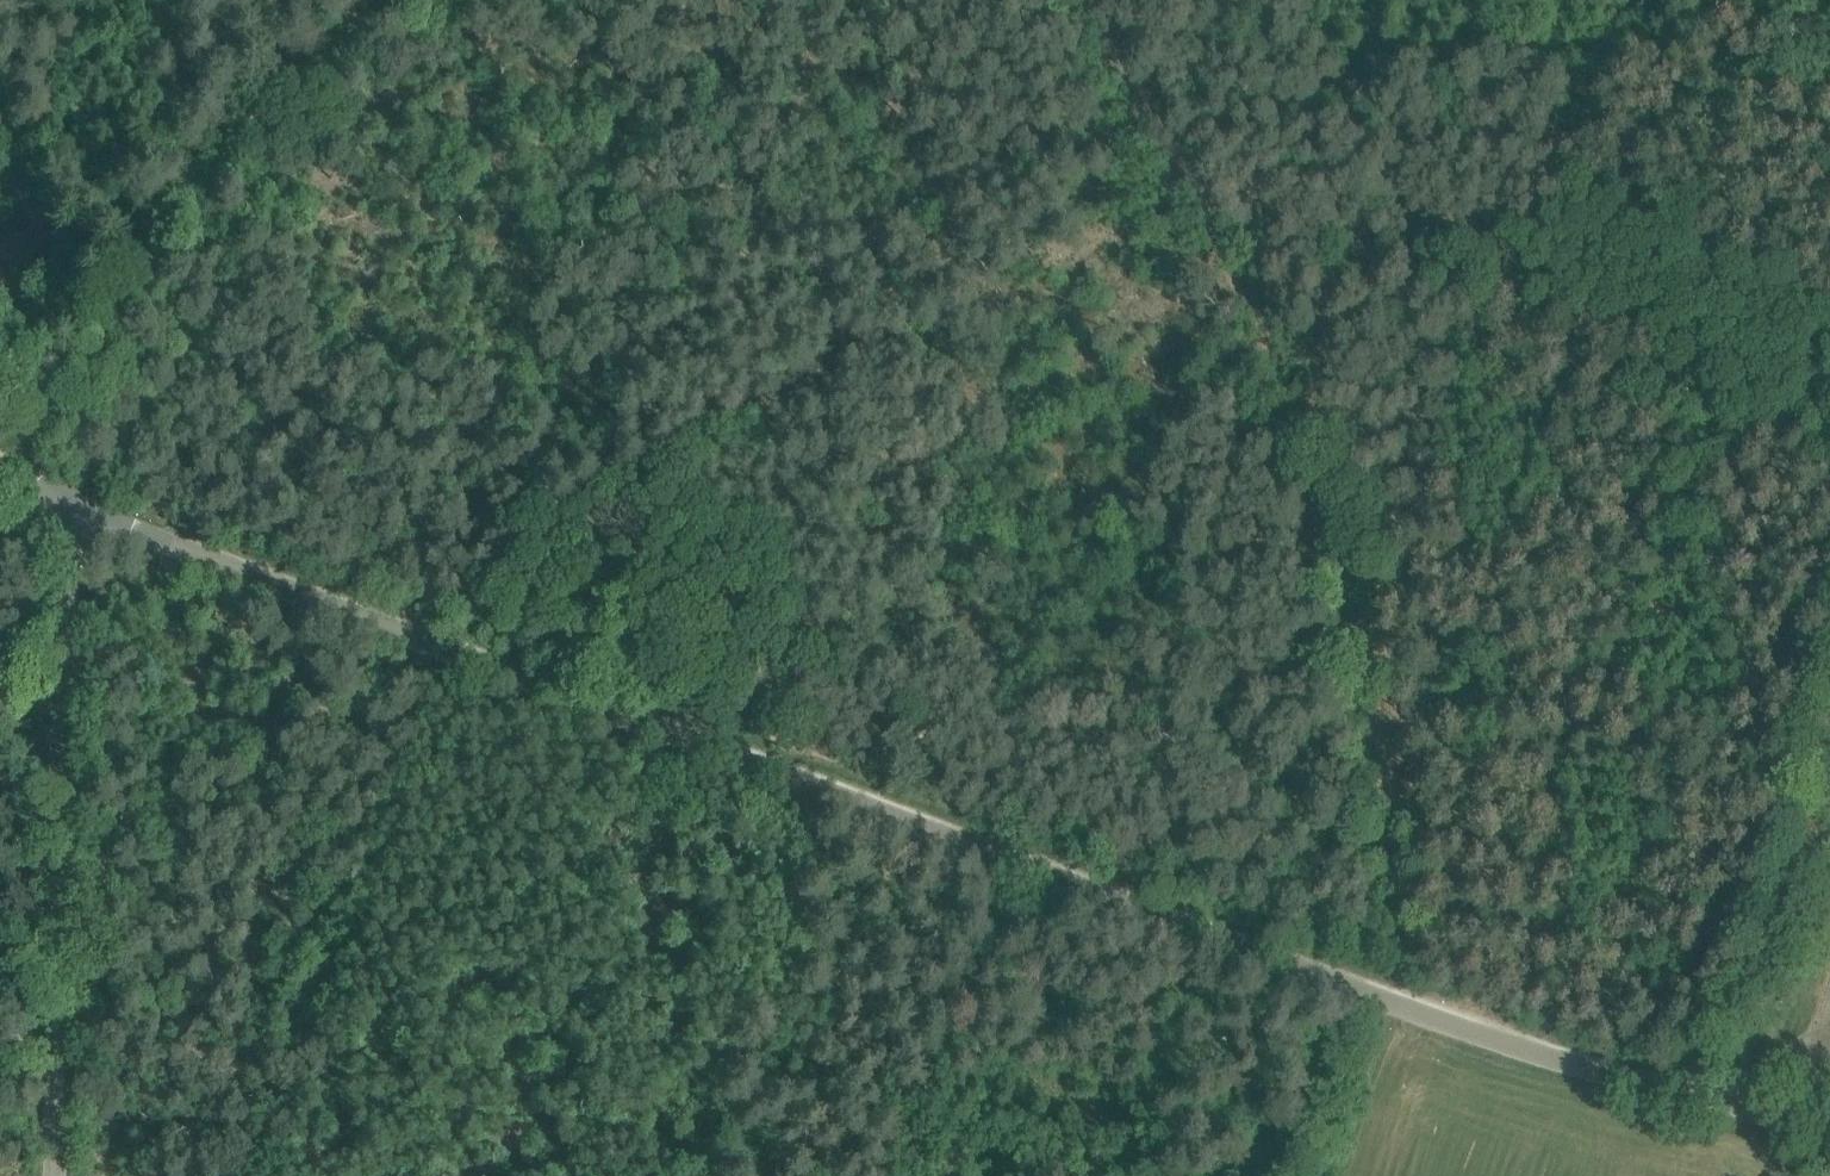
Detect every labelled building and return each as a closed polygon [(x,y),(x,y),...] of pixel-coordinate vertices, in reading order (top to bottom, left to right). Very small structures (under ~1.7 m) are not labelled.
[(37,200),(48,213),(59,204),(47,190),(37,200)]
